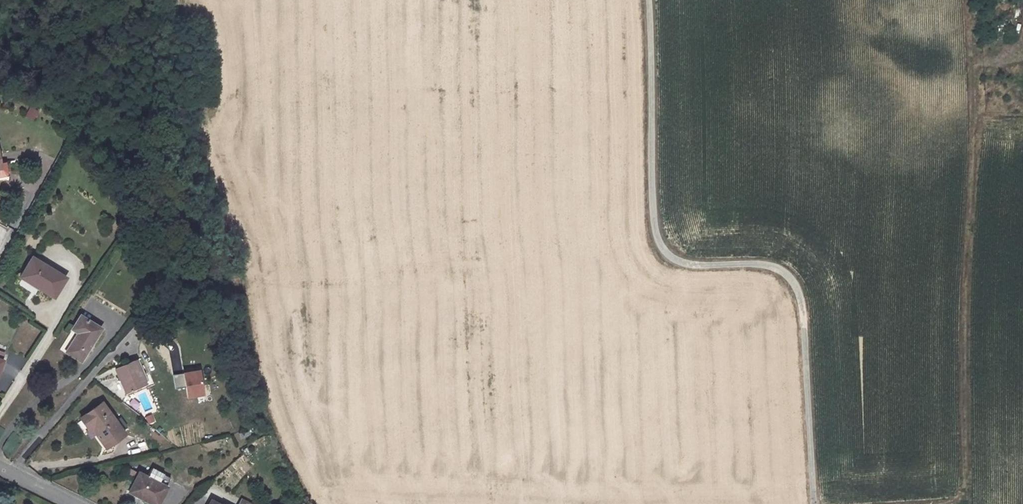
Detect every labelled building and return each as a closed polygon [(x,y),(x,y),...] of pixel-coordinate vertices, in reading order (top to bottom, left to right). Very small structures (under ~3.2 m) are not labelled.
[(35,120),(37,109),(27,107),(25,118),(35,120)] [(42,288),(55,298),(69,279),(37,256),(25,271),(44,285),(42,288)] [(23,274),(42,288),(44,285),(25,271),(23,274)] [(66,354),(80,363),(101,331),(81,318),(73,331),(79,335),(66,354)] [(144,347),(135,349),(137,357),(145,355),(144,347)] [(200,361),(179,364),(183,392),(206,391),(200,361)] [(125,396),(145,388),(135,362),(114,370),(125,396)] [(93,427),(108,449),(125,437),(101,404),(80,419),(87,431),(93,427)] [(93,434),(105,451),(108,449),(93,427),(87,431),(90,436),(93,434)] [(163,491),(135,475),(125,491),(138,499),(137,501),(143,503),(155,503),(163,491)]
